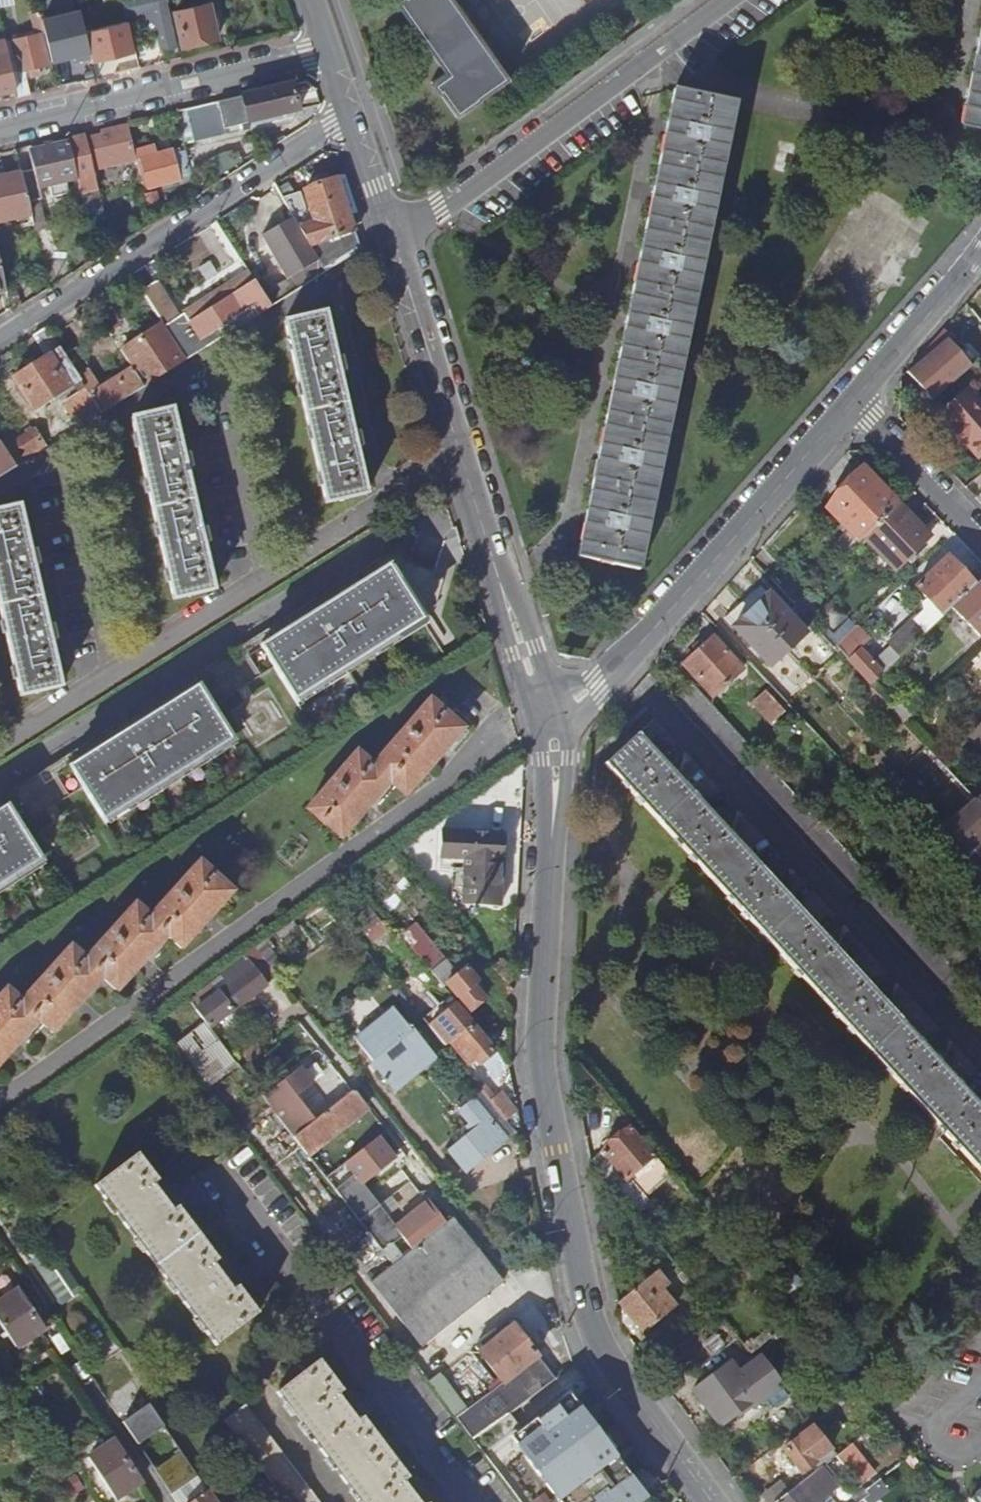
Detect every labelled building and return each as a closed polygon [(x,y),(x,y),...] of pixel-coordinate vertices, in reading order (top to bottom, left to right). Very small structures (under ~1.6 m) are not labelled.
[(78,2),(84,27),(97,23),(95,18),(125,11),(122,0),(88,0),(78,2)] [(164,0),(122,0),(125,11),(126,16),(127,21),(128,23),(137,21),(137,17),(146,14),(149,26),(155,24),(161,51),(176,48),(164,0)] [(457,118),(480,102),(479,100),(508,79),(506,75),(507,74),(454,0),(396,0),(395,1),(446,73),(433,83),(457,118)] [(218,41),(209,5),(174,13),(182,48),(218,41)] [(58,14),(43,18),(47,34),(61,30),(58,14)] [(119,15),(106,18),(109,28),(122,25),(119,15)] [(960,121),(980,125),(980,22),(980,26),(966,93),(960,121)] [(101,61),(130,54),(124,25),(122,25),(109,28),(93,32),(101,61)] [(18,98),(29,96),(24,71),(29,70),(30,78),(39,76),(37,69),(50,65),(42,35),(11,42),(18,72),(12,73),(16,91),(18,98)] [(7,53),(0,55),(0,94),(16,91),(12,73),(7,53)] [(298,112),(292,84),(197,106),(201,124),(221,120),(224,129),(298,112)] [(578,545),(576,557),(637,570),(734,102),(673,89),(662,144),(647,218),(632,290),(616,366),(603,427),(590,488),(578,545)] [(91,172),(135,159),(133,150),(128,126),(101,132),(102,135),(85,139),(84,137),(67,140),(68,143),(77,179),(80,196),(88,227),(104,223),(91,172)] [(21,174),(28,201),(41,197),(39,187),(49,185),(52,197),(67,193),(65,182),(77,179),(68,143),(29,152),(33,171),(21,173),(21,174)] [(135,159),(136,160),(143,190),(148,188),(191,178),(185,154),(173,156),(172,151),(156,154),(154,146),(133,150),(135,159)] [(31,215),(28,201),(21,174),(0,179),(0,222),(31,215)] [(322,274),(360,251),(353,228),(361,226),(346,177),(313,187),(308,191),(280,199),(291,219),(322,274)] [(160,208),(157,193),(147,196),(150,211),(160,208)] [(298,289),(322,274),(291,219),(262,236),(287,280),(291,277),(298,289)] [(256,286),(247,268),(173,312),(177,318),(164,326),(186,360),(270,307),(256,286)] [(270,307),(298,289),(291,277),(287,280),(276,286),(271,277),(256,286),(270,307)] [(154,283),(141,292),(162,323),(164,326),(177,318),(173,312),(154,283)] [(10,298),(13,313),(22,308),(18,298),(10,298)] [(323,314),(284,322),(326,503),(365,495),(354,449),(360,447),(358,439),(356,432),(351,434),(337,374),(343,372),(341,365),(339,358),(333,359),(323,314)] [(80,353),(58,320),(46,328),(60,349),(67,362),(78,354),(80,353)] [(144,387),(186,360),(164,326),(162,323),(120,350),(132,369),(144,387)] [(918,365),(943,394),(963,377),(972,369),(961,356),(954,348),(957,344),(943,331),(926,350),(930,354),(918,365)] [(954,348),(961,356),(965,350),(957,344),(954,348)] [(67,362),(60,349),(14,380),(34,411),(80,381),(67,362)] [(101,414),(144,387),(132,369),(112,381),(108,375),(101,379),(105,385),(100,389),(90,374),(89,375),(85,369),(86,368),(78,354),(67,362),(80,381),(85,390),(101,414)] [(943,394),(918,365),(908,376),(932,404),(943,394)] [(970,387),(939,413),(951,428),(948,430),(962,448),(967,444),(980,460),(980,401),(970,387)] [(101,414),(85,390),(63,403),(79,428),(101,414)] [(145,415),(131,418),(173,599),(213,590),(207,566),(202,544),(208,542),(206,534),(204,528),(198,529),(184,469),(190,468),(188,459),(186,453),(181,455),(170,410),(145,415)] [(35,429),(4,448),(16,467),(46,449),(35,429)] [(0,442),(0,478),(16,467),(4,448),(0,442)] [(899,506),(862,467),(826,508),(849,532),(834,546),(844,557),(864,538),(899,506)] [(21,695),(59,687),(55,667),(49,641),(55,640),(53,632),(52,625),(46,626),(32,566),(38,565),(36,556),(34,550),(29,551),(19,505),(0,510),(0,603),(21,695)] [(930,538),(899,506),(864,538),(895,571),(930,538)] [(0,800),(0,884),(41,858),(21,826),(84,786),(104,819),(168,778),(231,738),(212,707),(274,666),(295,698),(359,657),(420,618),(398,584),(410,562),(401,547),(0,800)] [(975,587),(948,558),(915,589),(931,606),(942,618),(952,609),(975,587)] [(813,587),(788,562),(770,579),(793,605),(813,587)] [(979,583),(975,587),(952,609),(979,638),(980,636),(980,585),(979,583)] [(804,636),(760,587),(743,603),(787,651),(804,636)] [(787,651),(743,603),(724,619),(769,667),(787,651)] [(942,618),(931,606),(917,619),(928,631),(939,621),(942,618)] [(928,631),(917,619),(889,645),(897,654),(893,658),(896,661),(928,631)] [(714,638),(685,666),(715,698),(744,669),(714,638)] [(883,674),(860,649),(859,650),(850,640),(839,649),(849,660),(848,661),(870,686),(883,674)] [(766,692),(754,703),(773,724),(784,713),(766,692)] [(355,753),(306,810),(339,839),(387,782),(403,796),(461,729),(428,700),(371,767),(355,753)] [(969,735),(980,748),(980,723),(969,735)] [(606,765),(980,1172),(980,1107),(639,736),(606,765)] [(975,801),(945,829),(964,849),(968,853),(972,849),(980,840),(980,807),(975,801)] [(502,835),(441,833),(440,859),(464,860),(462,905),(499,906),(502,835)] [(0,995),(0,1062),(37,1020),(52,1033),(101,978),(115,991),(165,935),(180,949),(230,893),(198,863),(148,919),(132,905),(84,962),(69,948),(19,1004),(4,990),(0,995)] [(386,930),(376,918),(368,908),(354,920),(361,929),(371,942),(386,930)] [(392,937),(386,930),(371,942),(376,950),(392,937)] [(277,977),(255,949),(242,957),(245,961),(222,978),(227,986),(196,1010),(209,1027),(277,977)] [(465,968),(445,985),(468,1013),(484,999),(472,986),(477,982),(465,968)] [(422,1020),(428,1028),(458,1004),(451,996),(422,1020)] [(444,1047),(449,1042),(468,1065),(475,1060),(480,1065),(493,1054),(470,1025),(474,1023),(458,1004),(428,1028),(443,1045),(444,1047)] [(433,1060),(390,1007),(353,1037),(376,1066),(374,1067),(394,1091),(433,1060)] [(246,1064),(225,1037),(219,1042),(240,1069),(246,1064)] [(299,1068),(264,1095),(277,1112),(311,1085),(299,1068)] [(367,1107),(353,1090),(335,1104),(316,1119),(307,1126),(293,1137),(312,1161),(325,1151),(319,1144),(367,1107)] [(483,1095),(509,1127),(520,1119),(503,1098),(498,1102),(489,1090),(483,1095)] [(335,1104),(327,1093),(307,1109),(316,1119),(335,1104)] [(507,1140),(475,1099),(461,1110),(471,1122),(467,1125),(468,1131),(469,1134),(449,1151),(466,1172),(507,1140)] [(316,1119),(307,1109),(299,1115),(307,1126),(316,1119)] [(307,1126),(299,1115),(296,1110),(285,1119),(281,1114),(278,1117),(293,1137),(307,1126)] [(654,1155),(630,1127),(602,1152),(608,1159),(596,1170),(634,1216),(644,1207),(636,1196),(638,1194),(626,1179),(654,1155)] [(378,1137),(344,1163),(354,1175),(335,1190),(383,1252),(402,1237),(411,1249),(446,1221),(429,1200),(396,1225),(362,1183),(394,1158),(378,1137)] [(608,1159),(602,1152),(589,1163),(596,1170),(608,1159)] [(138,1154),(96,1186),(217,1345),(258,1314),(239,1288),(243,1285),(249,1269),(226,1260),(223,1256),(218,1260),(175,1204),(180,1200),(186,1185),(163,1176),(159,1172),(154,1176),(138,1154)] [(676,1180),(662,1164),(654,1170),(668,1188),(676,1180)] [(504,1282),(453,1216),(446,1221),(411,1249),(392,1264),(370,1281),(421,1346),(504,1282)] [(649,1277),(631,1255),(621,1263),(639,1285),(649,1277)] [(666,1284),(655,1272),(649,1277),(639,1285),(618,1303),(621,1307),(639,1330),(642,1334),(676,1307),(661,1289),(666,1284)] [(0,1302),(0,1323),(15,1347),(43,1329),(18,1291),(0,1302)] [(639,1330),(621,1307),(621,1321),(632,1335),(639,1330)] [(555,1378),(513,1327),(485,1348),(480,1342),(475,1347),(502,1382),(466,1409),(455,1417),(472,1440),(555,1378)] [(768,1341),(762,1334),(745,1348),(751,1355),(768,1341)] [(759,1357),(755,1360),(738,1373),(730,1363),(693,1390),(720,1425),(750,1402),(753,1405),(781,1384),(759,1357)] [(277,1394),(359,1501),(430,1501),(433,1499),(438,1484),(415,1476),(411,1471),(406,1476),(364,1420),(369,1416),(374,1400),(352,1393),(348,1387),(342,1392),(319,1362),(277,1394)] [(466,1409),(442,1379),(432,1387),(455,1417),(466,1409)] [(579,1393),(542,1422),(591,1487),(629,1458),(579,1393)] [(148,1406),(122,1423),(127,1431),(137,1446),(163,1428),(153,1414),(148,1406)] [(224,1424),(283,1501),(318,1501),(246,1407),(224,1424)] [(811,1426),(807,1421),(801,1425),(805,1430),(811,1426)] [(836,1456),(812,1427),(784,1449),(802,1472),(816,1461),(814,1460),(818,1457),(824,1464),(836,1456)] [(115,1443),(88,1460),(113,1498),(139,1482),(115,1443)] [(181,1454),(154,1472),(164,1486),(168,1493),(195,1475),(181,1454)] [(775,1501),(821,1501),(819,1499),(837,1485),(822,1466),(775,1501)] [(791,1487),(782,1477),(764,1492),(773,1501),(791,1487)] [(869,1495),(864,1489),(859,1493),(863,1499),(869,1495)] [(968,1501),(969,1501),(980,1501),(980,1489),(968,1501)] [(207,1492),(193,1501),(213,1501),(207,1492)]
